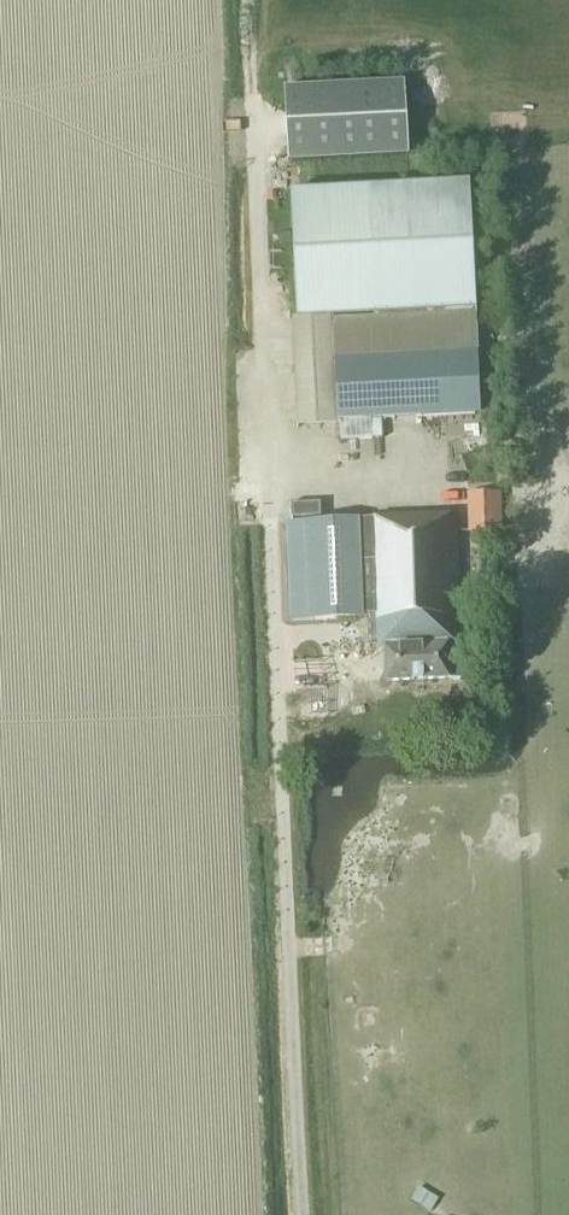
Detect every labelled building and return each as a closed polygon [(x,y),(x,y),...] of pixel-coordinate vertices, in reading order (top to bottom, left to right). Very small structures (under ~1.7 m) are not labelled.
[(288,163),(408,156),(404,81),(284,87),(288,163)] [(382,420),(479,416),(476,359),(477,359),(469,184),(290,192),(295,320),(291,320),(297,429),(338,427),(337,422),(371,421),(382,420)] [(498,395),(481,395),(481,414),(498,414),(498,395)] [(371,421),(372,440),(383,439),(382,420),(371,421)] [(338,441),(372,440),(371,421),(337,422),(338,427),(338,441)] [(467,494),(468,533),(502,532),(501,493),(467,494)] [(448,680),(461,680),(460,658),(447,659),(447,646),(460,645),(454,516),(289,523),(293,621),(361,618),(361,607),(369,607),(370,627),(367,627),(368,650),(384,648),(387,682),(448,678),(448,680)]
